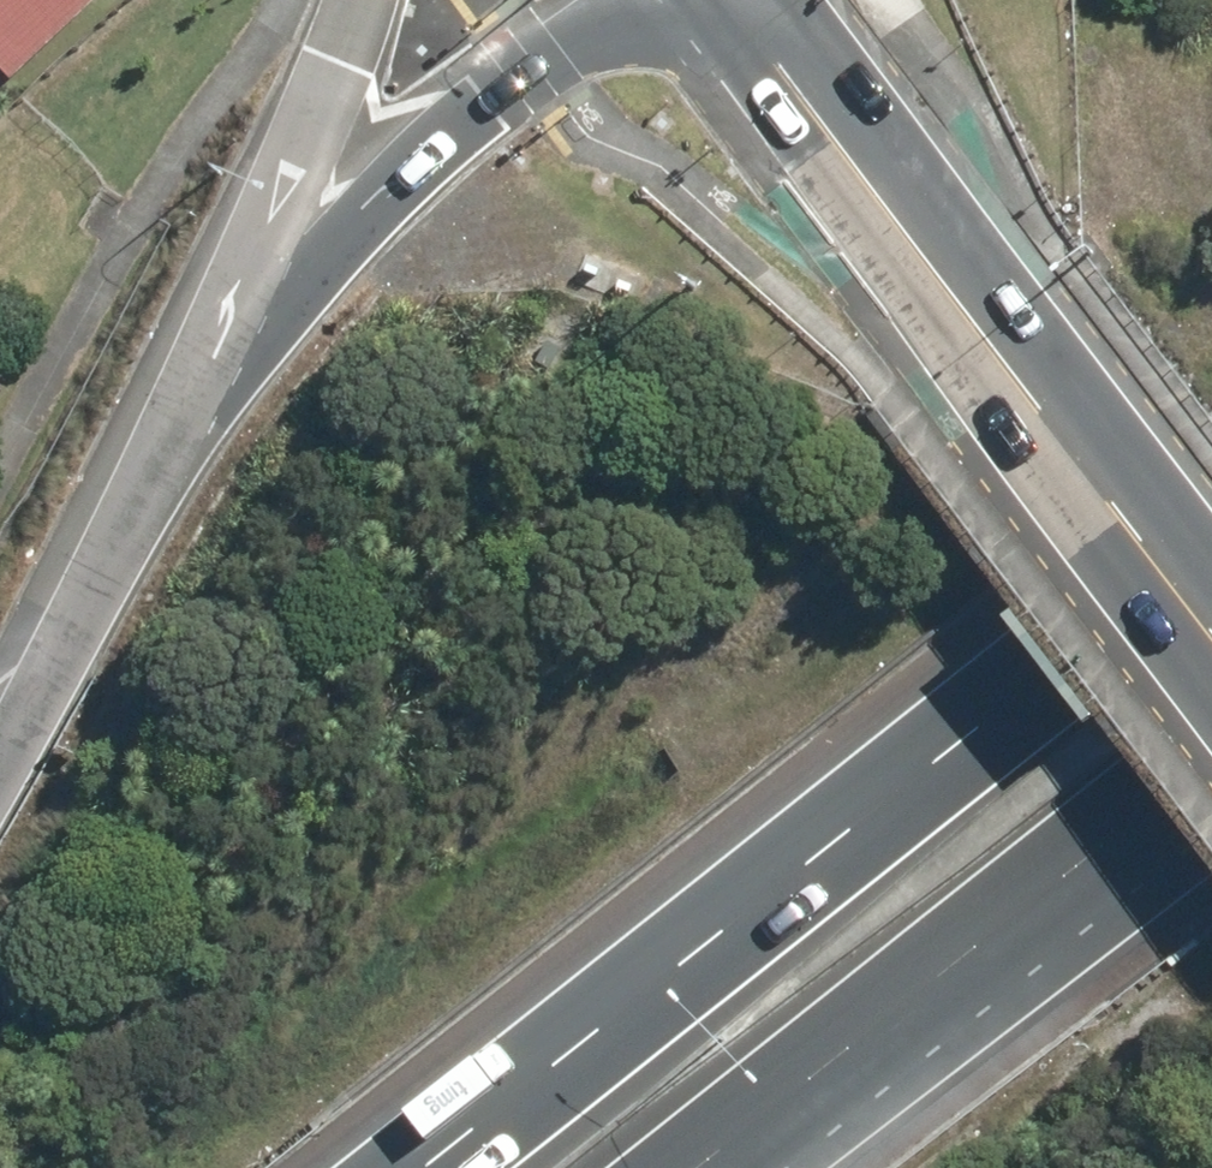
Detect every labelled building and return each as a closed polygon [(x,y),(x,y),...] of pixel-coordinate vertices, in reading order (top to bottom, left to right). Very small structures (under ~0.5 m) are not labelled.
[(24,71),(101,0),(0,0),(0,45),(24,71)]
